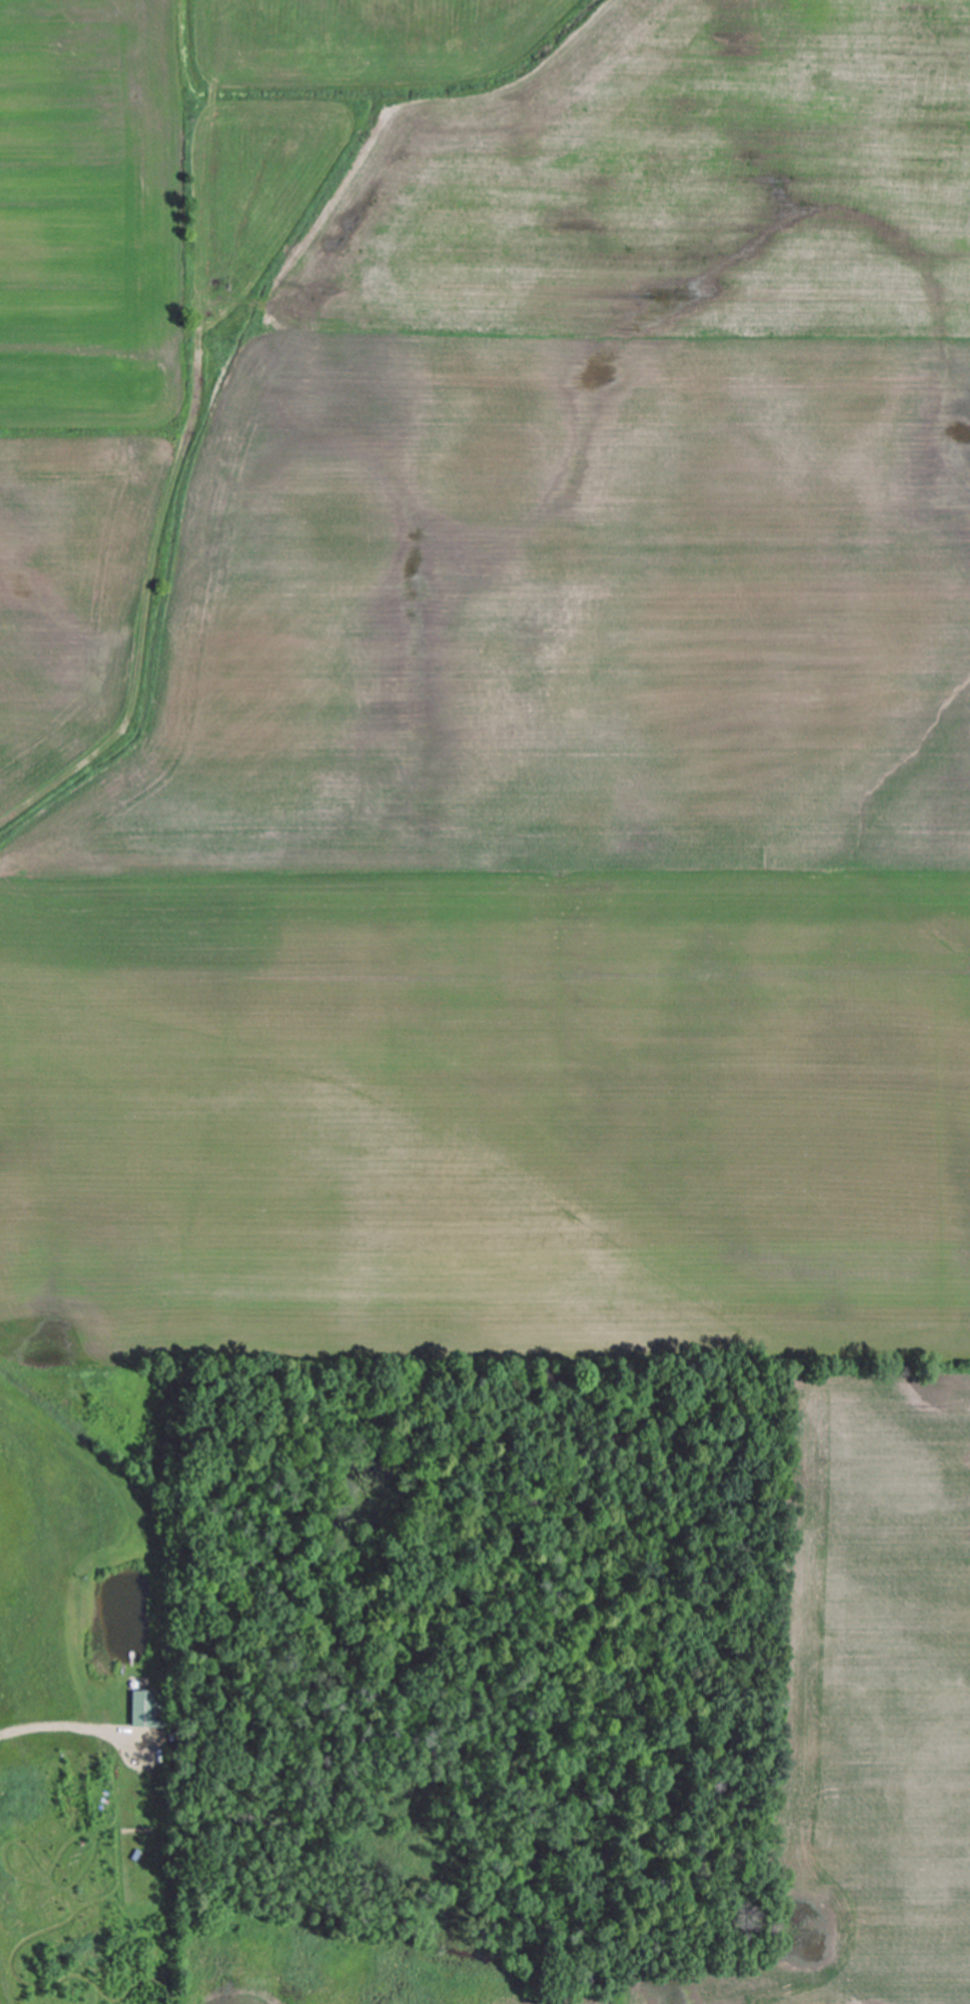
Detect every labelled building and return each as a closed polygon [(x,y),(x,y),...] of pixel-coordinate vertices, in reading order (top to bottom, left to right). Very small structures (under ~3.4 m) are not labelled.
[(130,1729),(155,1729),(155,1691),(130,1691),(130,1729)]
